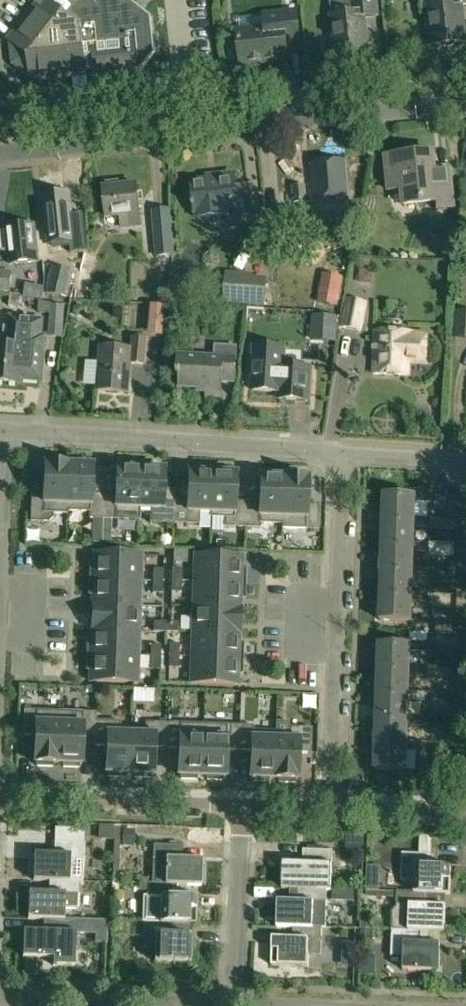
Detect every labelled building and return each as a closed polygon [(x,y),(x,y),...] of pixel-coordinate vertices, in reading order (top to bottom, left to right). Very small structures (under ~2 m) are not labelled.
[(9,39),(12,64),(30,79),(30,80),(80,74),(80,69),(89,68),(95,67),(96,78),(132,74),(139,73),(155,53),(151,16),(130,0),(60,0),(56,5),(49,0),(48,0),(42,7),(37,4),(9,39)] [(337,53),(347,52),(348,55),(363,54),(364,50),(368,49),(365,15),(379,14),(377,0),(352,0),(352,7),(349,11),(332,13),(337,53)] [(429,1),(430,13),(427,16),(428,26),(432,28),(433,43),(443,42),(445,45),(450,46),(455,44),(456,41),(465,40),(465,39),(462,3),(465,3),(465,0),(439,0),(429,1)] [(238,30),(241,62),(289,57),(287,41),(301,40),(298,10),(264,13),(266,27),(238,30)] [(455,206),(451,168),(436,169),(434,150),(387,155),(390,189),(403,188),(405,204),(438,201),(439,207),(455,206)] [(347,160),(309,163),(312,195),(313,201),(313,202),(351,198),(347,160)] [(218,178),(193,180),(196,210),(196,218),(229,214),(228,207),(238,206),(239,214),(253,212),(251,189),(250,184),(237,186),(235,173),(218,174),(218,178)] [(141,211),(138,183),(121,185),(121,180),(108,181),(108,186),(105,187),(108,215),(123,213),(124,225),(141,223),(140,211),(141,211)] [(305,185),(292,186),(294,203),(294,202),(307,201),(305,185)] [(49,235),(50,242),(77,239),(74,214),(70,214),(67,191),(50,193),(51,202),(46,203),(50,235),(49,235)] [(169,255),(174,255),(175,255),(171,207),(152,209),(156,257),(157,256),(158,263),(169,262),(169,255)] [(8,227),(6,227),(6,228),(0,228),(0,251),(8,252),(10,266),(40,263),(36,224),(8,227)] [(75,299),(88,299),(92,284),(99,286),(105,257),(84,252),(75,289),(77,290),(75,299)] [(47,292),(45,299),(61,302),(63,296),(69,298),(76,271),(53,265),(47,292)] [(0,269),(0,290),(11,292),(14,271),(0,269)] [(224,303),(266,305),(268,277),(254,276),(254,273),(226,271),(224,303)] [(321,286),(318,303),(338,306),(341,290),(321,286)] [(62,336),(64,307),(51,306),(51,304),(28,299),(28,304),(40,305),(40,311),(52,311),(50,336),(62,336)] [(362,331),(367,303),(347,299),(342,326),(362,331)] [(158,302),(153,332),(166,334),(171,304),(158,302)] [(73,313),(76,317),(76,316),(81,317),(85,314),(85,309),(82,305),(77,305),(73,308),(73,313)] [(455,337),(465,338),(465,311),(456,310),(455,337)] [(312,314),(311,341),(336,342),(337,316),(312,314)] [(23,383),(24,378),(43,380),(47,335),(43,334),(44,319),(13,316),(11,336),(14,336),(14,344),(0,343),(0,380),(23,383)] [(409,373),(410,359),(427,359),(428,331),(377,329),(375,372),(409,373)] [(147,361),(149,336),(134,335),(134,346),(101,343),(98,388),(130,390),(133,360),(147,361)] [(236,379),(239,344),(217,343),(217,355),(180,353),(179,373),(182,373),(181,384),(223,386),(224,378),(236,379)] [(310,400),(312,366),(283,365),(284,347),(257,345),(254,390),(281,391),(281,398),(310,400)] [(53,521),(53,517),(53,512),(67,513),(67,510),(69,463),(45,462),(44,489),(31,488),(30,520),(53,521)] [(94,464),(69,463),(67,510),(89,511),(88,518),(104,518),(104,493),(93,492),(94,464)] [(116,493),(104,493),(104,518),(139,519),(141,467),(117,466),(116,493)] [(158,521),(176,522),(176,497),(164,497),(165,468),(141,467),(139,519),(148,519),(149,507),(159,507),(158,521)] [(209,511),(213,511),(214,472),(190,471),(189,497),(176,497),(176,522),(208,523),(209,511)] [(233,526),(249,526),(249,501),(238,501),(239,473),(214,472),(213,511),(219,511),(219,516),(233,517),(233,526)] [(264,522),(284,523),(286,476),(262,475),(261,501),(249,501),(249,526),(264,527),(264,522)] [(310,477),(286,476),(284,523),(285,523),(285,528),(321,529),(322,504),(309,504),(310,477)] [(415,520),(415,517),(416,501),(432,501),(433,492),(415,491),(415,494),(386,493),(385,519),(415,520)] [(435,510),(446,510),(447,494),(435,494),(435,510)] [(385,519),(384,544),(415,545),(415,542),(415,526),(431,526),(432,528),(456,529),(456,518),(432,517),(415,517),(415,520),(385,519)] [(91,543),(102,543),(102,535),(92,535),(91,543)] [(111,535),(102,535),(102,543),(111,544),(111,535)] [(384,544),(383,568),(414,569),(414,566),(414,551),(430,552),(430,555),(455,556),(455,543),(431,542),(415,542),(415,545),(384,544)] [(143,554),(95,552),(94,577),(142,579),(143,554)] [(196,554),(195,581),(243,583),(244,556),(196,554)] [(383,568),(382,593),(413,594),(413,591),(413,575),(429,576),(430,566),(414,566),(414,569),(383,568)] [(172,568),(172,580),(182,580),(182,568),(172,568)] [(153,569),(153,581),(163,581),(163,569),(153,569)] [(141,605),(142,579),(94,577),(93,603),(141,605)] [(172,592),(182,592),(182,580),(172,580),(172,592)] [(153,593),(163,593),(163,581),(153,581),(153,593)] [(242,608),(243,583),(195,581),(194,607),(242,608)] [(413,601),(429,601),(449,602),(449,592),(429,592),(429,591),(413,591),(413,594),(382,593),(382,619),(412,619),(413,601)] [(140,630),(141,605),(93,603),(92,628),(140,630)] [(241,634),(242,608),(194,607),(193,632),(241,634)] [(154,632),(166,632),(166,622),(154,622),(154,632)] [(166,632),(178,632),(178,622),(166,622),(166,632)] [(451,622),(441,622),(440,631),(450,632),(451,622)] [(139,656),(140,630),(92,628),(92,654),(139,656)] [(240,659),(241,634),(193,632),(192,658),(240,659)] [(410,632),(410,640),(410,643),(380,642),(380,668),(410,669),(410,666),(411,649),(427,650),(433,651),(433,643),(428,642),(428,632),(410,632)] [(170,644),(170,656),(179,656),(180,644),(170,644)] [(151,645),(151,657),(161,657),(161,645),(151,645)] [(138,681),(139,656),(92,654),(91,679),(138,681)] [(170,668),(179,668),(179,656),(170,656),(170,668)] [(151,668),(160,669),(161,657),(151,657),(151,668)] [(191,682),(239,683),(240,659),(192,658),(191,682)] [(380,668),(379,692),(409,693),(409,690),(410,674),(427,675),(427,678),(450,678),(451,667),(426,666),(410,666),(410,669),(380,668)] [(438,703),(438,697),(450,697),(450,692),(438,692),(438,691),(425,691),(425,690),(409,690),(409,693),(379,692),(378,717),(409,718),(409,714),(409,700),(425,700),(425,702),(438,703)] [(35,761),(58,762),(60,710),(24,708),(23,733),(36,734),(35,761)] [(96,736),(97,719),(97,711),(60,710),(58,762),(83,763),(84,736),(96,736)] [(429,719),(424,719),(424,715),(409,714),(409,718),(378,717),(377,741),(408,742),(408,740),(408,724),(424,724),(429,725),(429,719)] [(121,720),(97,719),(96,736),(96,744),(108,745),(107,771),(129,772),(131,733),(121,732),(121,720)] [(131,728),(131,733),(129,772),(155,773),(155,746),(167,747),(168,722),(146,721),(146,728),(131,728)] [(313,726),(290,725),(290,721),(277,721),(276,729),(274,777),(298,778),(299,751),(312,751),(313,726)] [(205,723),(168,722),(167,747),(180,747),(179,774),(203,775),(205,723)] [(240,723),(205,723),(203,775),(226,775),(227,749),(239,749),(240,723)] [(255,724),(240,723),(239,749),(252,749),(251,776),(274,777),(276,729),(254,729),(255,724)] [(423,750),(424,743),(424,740),(408,740),(408,742),(377,741),(376,767),(407,768),(407,749),(423,750)] [(449,746),(437,745),(435,770),(448,770),(449,746)] [(99,825),(98,840),(114,840),(114,825),(99,825)] [(121,826),(114,825),(114,840),(112,882),(119,882),(121,826)] [(36,879),(52,879),(72,880),(72,869),(86,869),(86,842),(87,828),(58,827),(57,854),(36,853),(36,879)] [(346,836),(346,854),(362,855),(363,836),(346,836)] [(167,872),(167,882),(167,883),(179,883),(179,884),(203,885),(204,859),(185,858),(185,845),(156,845),(155,871),(167,872)] [(285,886),(301,887),(321,887),(322,876),(335,877),(336,850),(306,849),(306,862),(286,861),(285,886)] [(415,880),(415,891),(427,892),(451,893),(452,866),(432,866),(433,853),(403,852),(402,879),(415,880)] [(30,918),(47,918),(67,918),(68,907),(80,907),(81,880),(72,880),(52,879),(52,891),(31,891),(30,918)] [(162,910),(162,921),(174,922),(174,923),(198,923),(199,897),(179,896),(179,884),(179,883),(167,883),(167,882),(150,882),(149,909),(162,910)] [(316,925),(325,926),(329,926),(330,887),(321,887),(301,887),(301,899),(280,899),(280,925),(296,926),(296,925),(316,926),(316,925)] [(332,889),(333,900),(345,901),(346,889),(332,889)] [(426,904),(427,892),(415,891),(398,890),(397,905),(393,912),(392,928),(409,929),(421,930),(421,931),(446,932),(447,905),(426,904)] [(379,901),(394,902),(394,891),(379,891),(379,901)] [(458,910),(457,942),(465,943),(465,910),(458,910)] [(76,918),(67,918),(47,918),(46,931),(25,930),(24,956),(53,957),(53,965),(74,965),(76,918)] [(173,936),(174,923),(174,922),(162,921),(145,920),(144,948),(157,949),(157,961),(193,962),(193,937),(173,936)] [(325,926),(316,925),(316,926),(296,925),(296,926),(296,938),(274,938),(274,964),(311,965),(311,953),(324,954),(325,926)] [(361,938),(374,938),(374,929),(361,928),(361,938)] [(421,944),(421,931),(421,930),(409,929),(392,928),(391,956),(404,957),(404,968),(440,970),(441,945),(421,944)] [(357,942),(342,942),(342,950),(356,950),(357,942)] [(191,974),(174,973),(174,981),(190,982),(191,974)]
